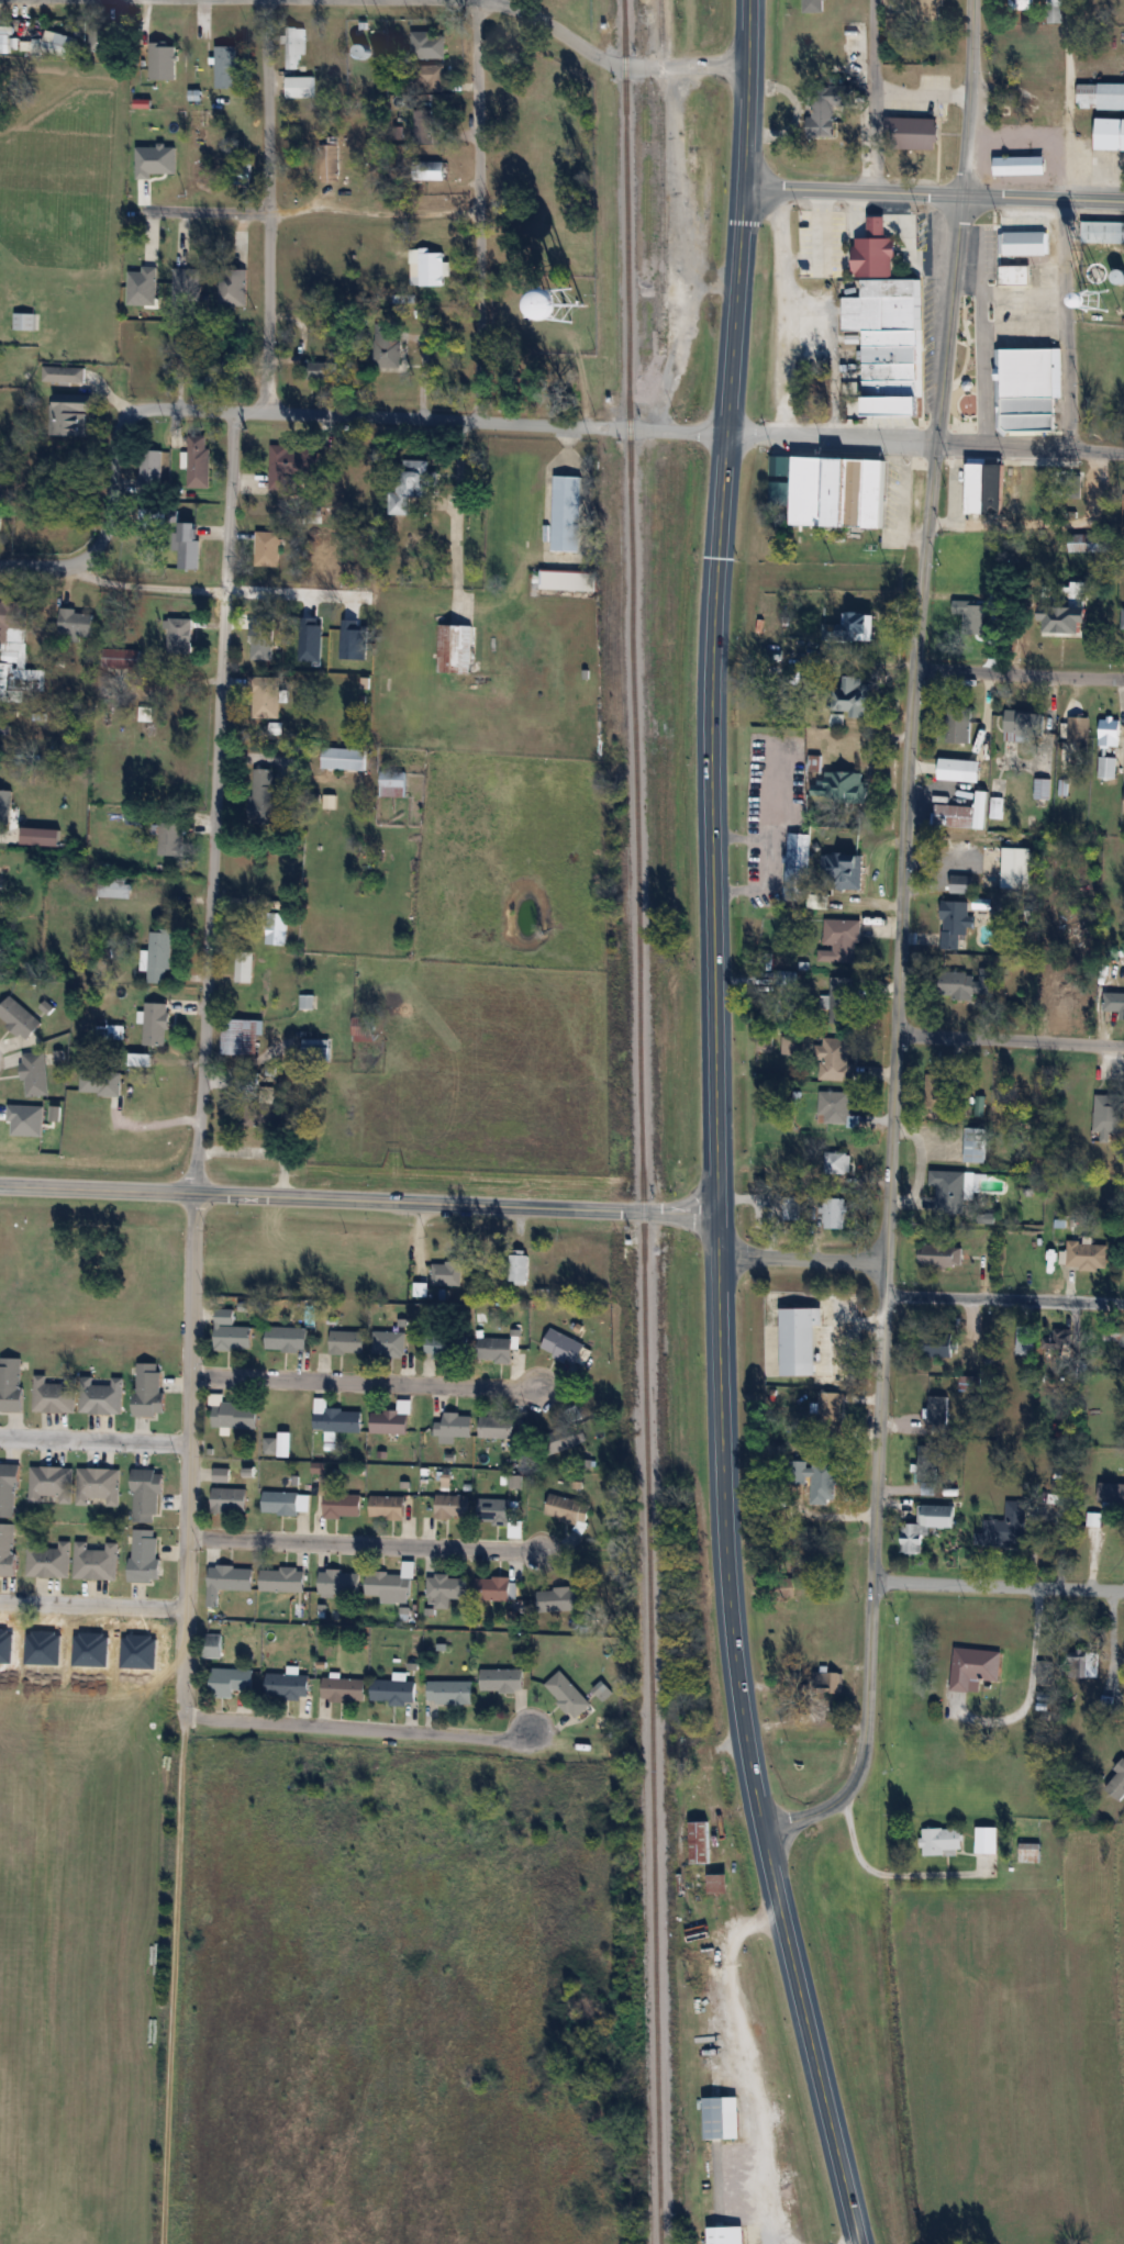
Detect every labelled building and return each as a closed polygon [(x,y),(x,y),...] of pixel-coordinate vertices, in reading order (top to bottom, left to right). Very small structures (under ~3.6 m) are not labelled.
[(802,12),(824,12),(824,0),(802,0),(802,12)] [(1033,0),(1015,0),(1015,10),(1033,10),(1033,0)] [(197,40),(210,40),(210,20),(197,20),(197,40)] [(867,51),(867,21),(843,21),(844,51),(867,51)] [(285,69),(303,69),(303,28),(285,28),(285,69)] [(80,37),(46,31),(42,51),(76,58),(80,37)] [(445,58),(445,32),(412,32),(412,58),(445,58)] [(0,34),(0,53),(9,53),(9,34),(0,34)] [(173,45),(151,45),(151,79),(173,79),(173,45)] [(356,45),(355,58),(370,58),(371,46),(356,45)] [(216,88),(236,88),(236,46),(216,46),(216,88)] [(444,65),(415,65),(415,91),(444,91),(444,65)] [(285,77),(285,98),(314,98),(314,77),(285,77)] [(1078,84),(1078,110),(1123,110),(1123,84),(1078,84)] [(835,138),(835,106),(853,106),(853,86),(808,86),(808,138),(835,138)] [(416,144),(433,144),(433,108),(416,108),(416,144)] [(887,118),(887,150),(940,150),(940,119),(887,118)] [(1095,119),(1095,150),(1123,150),(1123,119),(1095,119)] [(322,182),(339,182),(339,136),(322,136),(322,182)] [(1018,157),(995,157),(995,174),(1018,174),(1018,157)] [(422,162),(422,181),(446,181),(446,162),(422,162)] [(855,277),(895,278),(896,238),(886,238),(886,216),(870,216),(869,239),(856,238),(855,277)] [(1082,222),(1082,243),(1123,243),(1123,222),(1082,222)] [(1006,232),(1006,255),(1047,255),(1047,232),(1006,232)] [(445,286),(446,263),(444,263),(444,251),(418,250),(417,274),(413,274),(412,286),(445,286)] [(1102,284),(1106,266),(1089,262),(1085,280),(1102,284)] [(1015,286),(1015,312),(1027,312),(1027,266),(1000,266),(1000,286),(1015,286)] [(220,307),(247,307),(247,268),(220,268),(220,307)] [(922,280),(863,280),(863,298),(843,298),(843,331),(864,331),(864,417),(923,416),(922,280)] [(35,314),(14,314),(14,330),(35,330),(35,314)] [(400,367),(400,331),(373,331),(373,367),(400,367)] [(1058,431),(1057,349),(1005,350),(1005,431),(1058,431)] [(337,380),(337,363),(305,363),(305,380),(337,380)] [(43,382),(85,382),(85,367),(43,367),(43,382)] [(89,392),(52,391),(51,420),(71,421),(71,414),(88,414),(89,392)] [(209,489),(209,436),(188,436),(188,489),(209,489)] [(289,474),(317,475),(318,450),(270,448),(268,491),(289,492),(289,474)] [(161,451),(140,451),(140,492),(161,492),(161,451)] [(888,459),(771,454),(770,476),(795,477),(793,525),(885,529),(888,459)] [(967,513),(1004,514),(1006,460),(968,459),(967,513)] [(428,461),(400,460),(399,493),(389,493),(389,515),(410,516),(410,496),(428,497),(428,461)] [(554,547),(555,477),(581,477),(581,547),(554,547)] [(179,570),(199,570),(199,524),(179,524),(179,570)] [(280,532),(256,532),(256,567),(280,567),(280,532)] [(1074,552),(1105,552),(1105,534),(1074,534),(1074,552)] [(544,569),(597,572),(597,589),(543,585),(544,569)] [(43,670),(26,670),(27,602),(0,602),(0,643),(3,643),(2,664),(0,664),(0,702),(18,702),(18,691),(42,692),(43,670)] [(986,636),(986,604),(963,604),(963,636),(986,636)] [(1089,605),(1044,605),(1044,634),(1089,634),(1089,605)] [(252,633),(274,633),(274,608),(252,608),(252,633)] [(92,641),(92,611),(60,611),(60,641),(92,641)] [(878,612),(842,612),(842,623),(824,623),(824,641),(877,642),(878,612)] [(192,655),(192,617),(170,617),(170,655),(192,655)] [(472,672),(472,624),(438,624),(438,672),(472,672)] [(104,667),(140,667),(140,650),(104,650),(104,667)] [(280,717),(280,676),(250,676),(250,717),(280,717)] [(843,679),(843,709),(851,709),(851,717),(872,717),(872,679),(843,679)] [(138,721),(151,721),(151,708),(138,708),(138,721)] [(1046,711),(1005,711),(1005,733),(1018,733),(1018,742),(1046,742),(1046,711)] [(948,750),(970,751),(971,715),(949,714),(948,750)] [(1088,752),(1089,716),(1070,716),(1070,752),(1088,752)] [(1100,718),(1100,747),(1120,747),(1120,718),(1100,718)] [(9,736),(10,724),(0,724),(0,735),(9,736)] [(322,747),(322,769),(366,770),(366,748),(322,747)] [(1117,756),(1099,756),(1099,778),(1117,778),(1117,756)] [(979,758),(939,758),(939,781),(979,782),(979,758)] [(251,823),(277,823),(277,768),(251,768),(251,823)] [(405,771),(380,771),(380,796),(405,796),(405,771)] [(866,798),(867,772),(826,771),(825,783),(813,783),(813,797),(866,798)] [(989,818),(1005,818),(1006,778),(991,778),(989,818)] [(1050,778),(1034,778),(1034,799),(1050,799),(1050,778)] [(936,826),(977,826),(977,805),(936,805),(936,826)] [(160,822),(160,856),(184,856),(184,822),(160,822)] [(784,896),(788,830),(811,831),(806,897),(784,896)] [(1031,847),(1003,847),(1003,889),(1031,889),(1031,847)] [(863,888),(863,853),(824,853),(824,888),(863,888)] [(974,875),(952,875),(952,894),(974,894),(974,875)] [(943,901),(943,949),(960,949),(960,934),(969,934),(969,901),(943,901)] [(287,913),(266,913),(266,944),(287,944),(287,913)] [(859,919),(823,919),(822,963),(859,963),(859,919)] [(149,982),(171,982),(171,929),(149,929),(149,982)] [(253,982),(253,953),(235,953),(235,982),(253,982)] [(974,999),(974,994),(991,994),(991,969),(979,969),(979,972),(942,972),(942,999),(974,999)] [(854,977),(830,977),(829,1022),(853,1023),(854,977)] [(1055,982),(1055,1008),(1082,1008),(1082,982),(1055,982)] [(1104,991),(1104,1012),(1123,1012),(1123,991),(1104,991)] [(11,996),(0,1007),(0,1018),(27,1041),(42,1024),(11,996)] [(301,1007),(313,1007),(313,996),(301,996),(301,1007)] [(168,1045),(168,1003),(144,1003),(144,1045),(168,1045)] [(353,1037),(373,1037),(373,1017),(353,1017),(353,1037)] [(258,1054),(258,1034),(264,1035),(265,1020),(223,1019),(222,1054),(258,1054)] [(781,1055),(799,1055),(799,1037),(781,1037),(781,1055)] [(852,1081),(853,1063),(848,1063),(849,1038),(820,1037),(818,1080),(852,1081)] [(302,1060),(331,1060),(331,1038),(302,1038),(302,1060)] [(26,1097),(50,1094),(45,1052),(21,1054),(26,1097)] [(121,1093),(121,1071),(80,1070),(80,1093),(121,1093)] [(256,1072),(240,1073),(241,1085),(257,1083),(256,1072)] [(933,1075),(933,1104),(958,1104),(958,1075),(933,1075)] [(1034,1079),(1017,1079),(1016,1104),(1033,1105),(1034,1079)] [(850,1115),(850,1091),(819,1091),(819,1126),(859,1126),(859,1115),(850,1115)] [(1094,1132),(1102,1132),(1102,1141),(1109,1141),(1109,1132),(1121,1132),(1122,1095),(1095,1094),(1094,1132)] [(986,1162),(986,1133),(966,1133),(966,1162),(986,1162)] [(850,1174),(850,1152),(825,1152),(825,1174),(850,1174)] [(938,1186),(937,1213),(965,1214),(965,1195),(978,1195),(978,1173),(931,1171),(930,1185),(938,1186)] [(824,1229),(845,1229),(845,1197),(824,1197),(824,1229)] [(920,1242),(920,1266),(957,1266),(957,1242),(920,1242)] [(1067,1269),(1107,1269),(1107,1242),(1067,1242),(1067,1269)] [(511,1259),(510,1284),(527,1284),(528,1260),(511,1259)] [(432,1285),(462,1285),(462,1262),(432,1262),(432,1285)] [(252,1326),(234,1326),(234,1309),(217,1309),(217,1350),(252,1350),(252,1326)] [(1016,1352),(1034,1352),(1034,1326),(1016,1326),(1016,1352)] [(307,1327),(267,1327),(267,1351),(307,1351),(307,1327)] [(541,1346),(575,1366),(586,1347),(551,1327),(541,1346)] [(1123,1328),(1112,1328),(1112,1344),(1123,1344),(1123,1328)] [(1072,1329),(1043,1329),(1043,1350),(1072,1350),(1072,1329)] [(365,1331),(330,1331),(330,1354),(365,1354),(365,1331)] [(372,1354),(405,1354),(405,1332),(372,1332),(372,1354)] [(920,1355),(953,1357),(954,1334),(922,1332),(920,1355)] [(468,1357),(468,1336),(425,1336),(425,1357),(468,1357)] [(478,1364),(513,1364),(513,1339),(478,1339),(478,1364)] [(23,1412),(23,1358),(0,1358),(0,1412),(23,1412)] [(160,1393),(160,1363),(136,1363),(136,1416),(165,1416),(165,1393),(160,1393)] [(46,1383),(47,1375),(35,1375),(34,1412),(75,1413),(77,1376),(65,1376),(65,1383),(46,1383)] [(80,1413),(122,1415),(124,1382),(95,1381),(95,1377),(81,1376),(80,1413)] [(980,1391),(980,1376),(960,1376),(960,1391),(980,1391)] [(842,1392),(818,1392),(818,1420),(842,1420),(842,1392)] [(930,1436),(947,1436),(947,1396),(930,1396),(930,1436)] [(362,1431),(362,1410),(327,1410),(327,1399),(314,1399),(314,1431),(362,1431)] [(399,1411),(371,1411),(371,1434),(410,1434),(410,1402),(399,1402),(399,1411)] [(214,1404),(214,1428),(258,1428),(258,1404),(214,1404)] [(455,1437),(473,1437),(473,1413),(444,1413),(444,1423),(437,1423),(437,1443),(455,1443),(455,1437)] [(515,1417),(480,1417),(480,1438),(515,1438),(515,1417)] [(550,1453),(579,1446),(574,1424),(545,1431),(550,1453)] [(291,1456),(291,1432),(279,1432),(279,1438),(264,1438),(264,1456),(291,1456)] [(938,1482),(938,1446),(918,1446),(918,1482),(938,1482)] [(837,1461),(809,1460),(808,1504),(836,1505),(837,1461)] [(18,1465),(0,1465),(0,1516),(18,1516),(18,1465)] [(31,1503),(73,1503),(73,1467),(31,1467),(31,1503)] [(77,1468),(77,1505),(120,1505),(120,1468),(77,1468)] [(134,1523),(161,1523),(161,1469),(134,1469),(134,1523)] [(247,1488),(213,1488),(213,1512),(247,1512),(247,1488)] [(1123,1490),(1092,1489),(1091,1502),(1104,1502),(1104,1511),(1117,1512),(1118,1502),(1123,1503),(1123,1490)] [(309,1514),(309,1493),(263,1493),(263,1514),(309,1514)] [(544,1514),(585,1526),(591,1504),(550,1493),(544,1514)] [(362,1494),(326,1494),(326,1517),(362,1517),(362,1494)] [(370,1518),(404,1518),(404,1496),(370,1496),(370,1518)] [(436,1518),(469,1518),(469,1496),(436,1496),(436,1518)] [(478,1524),(511,1524),(511,1499),(478,1499),(478,1524)] [(1025,1546),(1026,1501),(1007,1501),(1006,1521),(984,1520),(984,1545),(1025,1546)] [(925,1527),(956,1528),(956,1506),(918,1505),(918,1524),(902,1524),(902,1553),(924,1553),(925,1527)] [(15,1524),(0,1524),(0,1576),(15,1576),(15,1524)] [(132,1581),(159,1581),(159,1530),(132,1530),(132,1581)] [(70,1541),(58,1541),(58,1548),(40,1548),(41,1540),(28,1540),(27,1577),(69,1578),(70,1541)] [(74,1579),(117,1580),(117,1543),(74,1543),(74,1579)] [(413,1562),(403,1562),(403,1573),(367,1572),(366,1596),(382,1596),(381,1603),(412,1603),(413,1562)] [(253,1590),(254,1567),(209,1566),(208,1606),(219,1607),(220,1590),(253,1590)] [(261,1590),(305,1592),(305,1568),(261,1567),(261,1590)] [(359,1596),(359,1571),(320,1571),(320,1596),(359,1596)] [(466,1576),(428,1576),(428,1608),(449,1608),(449,1599),(466,1599),(466,1576)] [(476,1600),(511,1600),(511,1577),(476,1577),(476,1600)] [(580,1588),(537,1588),(537,1611),(580,1611),(580,1588)] [(222,1634),(204,1634),(204,1656),(222,1657),(222,1634)] [(1002,1651),(953,1648),(950,1690),(979,1692),(980,1680),(999,1681),(1002,1651)] [(1101,1653),(1087,1653),(1087,1677),(1100,1677),(1101,1653)] [(213,1692),(253,1692),(253,1668),(213,1668),(213,1692)] [(482,1669),(482,1692),(524,1692),(524,1669),(482,1669)] [(591,1704),(560,1670),(544,1685),(575,1719),(591,1704)] [(843,1673),(811,1673),(811,1694),(843,1694),(843,1673)] [(310,1674),(267,1674),(267,1697),(309,1698),(310,1674)] [(324,1678),(324,1701),(365,1701),(365,1678),(324,1678)] [(416,1704),(416,1681),(374,1681),(374,1704),(416,1704)] [(474,1681),(429,1681),(429,1705),(474,1705),(474,1681)] [(1104,1787),(1123,1801),(1123,1799),(1123,1760),(1104,1787)] [(710,1822),(690,1822),(690,1864),(710,1864),(710,1822)] [(998,1854),(998,1827),(975,1827),(975,1854),(998,1854)] [(923,1854),(962,1854),(962,1828),(923,1828),(923,1854)] [(1040,1862),(1040,1844),(1020,1844),(1020,1862),(1040,1862)] [(701,1875),(701,1894),(730,1894),(730,1875),(701,1875)] [(704,2140),(740,2140),(740,2098),(704,2098),(704,2140)] [(708,2227),(708,2243),(745,2243),(745,2227),(708,2227)]
